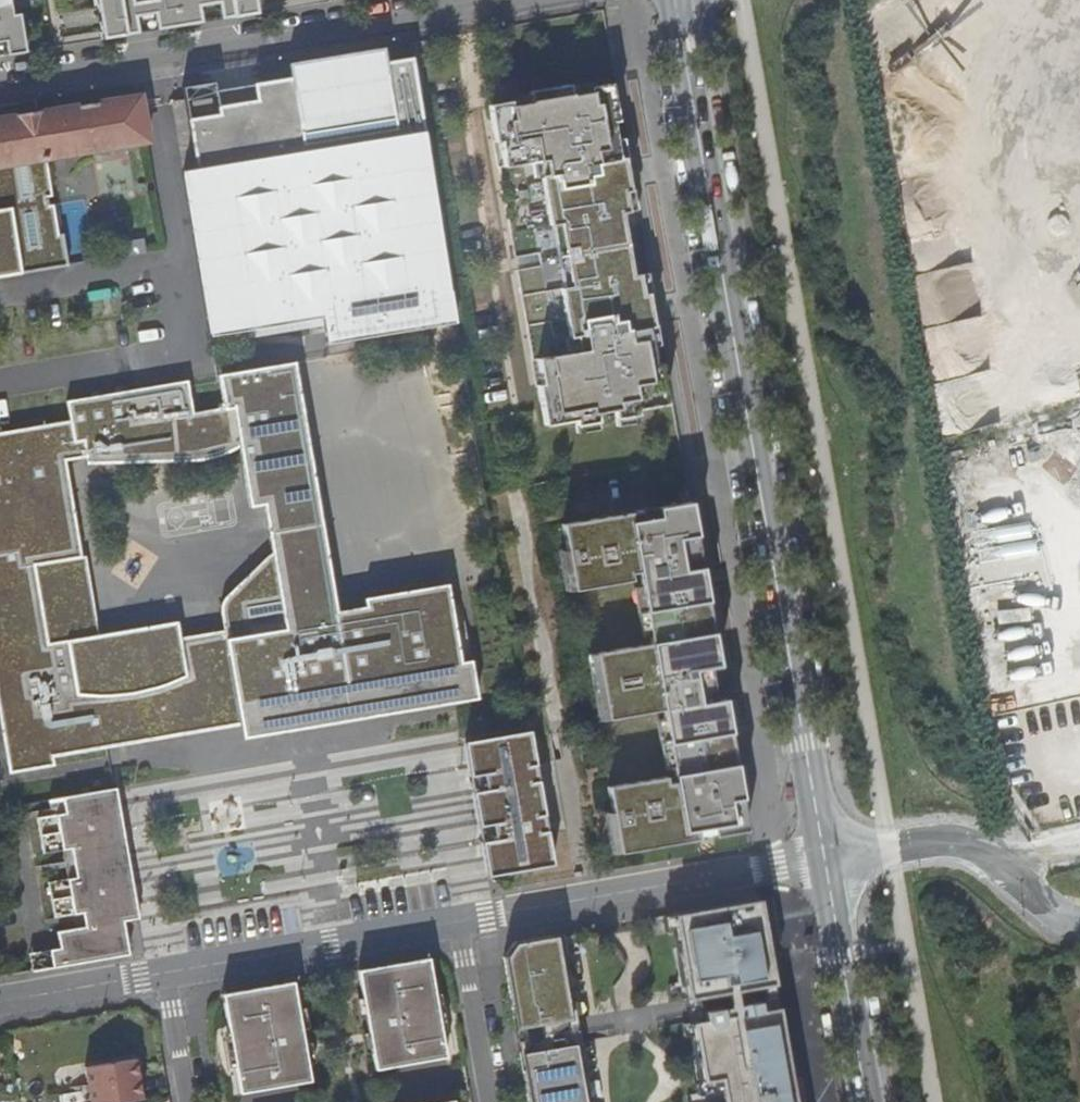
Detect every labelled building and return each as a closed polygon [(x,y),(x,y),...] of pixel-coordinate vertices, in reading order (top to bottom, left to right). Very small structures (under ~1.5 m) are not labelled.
[(23,58),(17,25),(8,26),(3,0),(0,0),(0,62),(23,58)] [(98,46),(255,21),(251,0),(92,0),(98,46)] [(184,175),(209,333),(324,315),(328,343),(454,320),(433,200),(412,56),(387,62),(384,47),(288,66),(291,81),(254,88),(257,104),(220,110),(216,85),(183,91),(185,104),(198,172),(184,175)] [(510,101),(488,105),(515,257),(539,253),(541,265),(517,269),(544,426),(574,421),(574,426),(596,422),(614,419),(636,415),(635,410),(665,404),(658,364),(653,365),(646,328),(652,327),(646,295),(653,294),(650,273),(631,277),(620,214),(639,210),(635,189),(628,191),(623,159),(618,160),(611,122),(616,122),(611,84),(590,88),(591,93),(570,97),(569,88),(568,86),(528,92),(529,95),(530,104),(511,106),(510,101)] [(590,85),(569,88),(570,97),(591,93),(590,88),(590,85)] [(529,95),(510,98),(510,101),(511,106),(530,104),(529,95)] [(71,270),(66,238),(60,239),(55,209),(51,209),(49,201),(54,200),(48,162),(150,145),(142,98),(0,122),(0,282),(71,270)] [(198,172),(185,104),(173,106),(184,175),(198,172)] [(515,257),(508,258),(510,270),(517,269),(541,265),(539,253),(515,257)] [(188,382),(68,405),(71,424),(0,435),(0,718),(9,773),(55,765),(53,755),(240,725),(243,738),(476,698),(470,660),(460,661),(448,585),(364,600),(365,607),(336,612),(294,362),(219,377),(225,409),(194,415),(188,382)] [(636,415),(614,419),(616,427),(637,423),(636,415)] [(596,422),(574,426),(576,434),(598,430),(596,422)] [(701,568),(690,502),(684,503),(695,570),(698,590),(711,668),(718,667),(705,589),(701,568)] [(713,836),(739,831),(728,766),(725,746),(721,728),(717,700),(715,701),(709,668),(711,668),(698,590),(695,570),(684,503),(571,522),(575,547),(565,549),(572,590),(583,588),(594,652),(606,719),(618,784),(607,786),(612,812),(619,853),(630,850),(697,839),(696,829),(712,827),(713,836)] [(565,549),(554,551),(561,592),(572,590),(565,549)] [(594,652),(587,654),(599,720),(606,719),(594,652)] [(732,745),(724,699),(717,700),(721,728),(725,746),(728,766),(739,831),(747,830),(735,765),(732,745)] [(530,731),(466,742),(486,858),(489,875),(553,864),(547,830),(529,834),(527,818),(544,814),(539,781),(521,784),(518,767),(536,764),(530,731)] [(539,781),(536,764),(518,767),(521,784),(539,781)] [(50,799),(51,800),(63,798),(65,810),(57,812),(63,847),(71,846),(77,875),(68,877),(74,912),(83,911),(85,925),(77,926),(57,930),(60,946),(50,948),(53,966),(130,953),(124,919),(137,917),(118,803),(116,787),(50,799)] [(51,800),(51,806),(56,805),(57,812),(65,810),(63,798),(51,800)] [(63,847),(57,812),(37,815),(43,851),(63,847)] [(612,812),(604,813),(612,854),(619,853),(612,812)] [(544,814),(527,818),(529,834),(547,830),(544,814)] [(696,829),(697,839),(713,836),(712,827),(696,829)] [(74,912),(68,877),(48,880),(54,916),(74,912)] [(759,898),(674,913),(690,997),(774,982),(759,898)] [(83,911),(74,912),(77,926),(85,925),(83,911)] [(516,941),(504,958),(516,1029),(572,1018),(558,933),(516,941)] [(33,970),(53,966),(50,948),(30,952),(33,970)] [(431,955),(360,968),(365,995),(368,1015),(371,1030),(374,1050),(378,1068),(448,1054),(444,1027),(438,992),(431,955)] [(295,979),(225,991),(231,1028),(237,1064),(242,1091),(313,1079),(310,1062),(307,1042),(304,1027),(300,1007),(295,979)] [(442,991),(438,992),(444,1027),(448,1027),(442,991)] [(365,995),(358,997),(362,1017),(368,1015),(365,995)] [(778,1004),(761,1008),(759,998),(746,1000),(748,1010),(724,1014),(722,1005),(704,1008),(706,1018),(693,1020),(703,1079),(719,1076),(723,1101),(795,1101),(778,1004)] [(307,1005),(300,1007),(304,1027),(311,1025),(307,1005)] [(231,1028),(226,1029),(232,1064),(237,1064),(231,1028)] [(371,1030),(364,1031),(368,1051),(374,1050),(371,1030)] [(313,1040),(307,1042),(310,1062),(316,1060),(313,1040)] [(520,1053),(529,1101),(586,1101),(576,1041),(520,1053)] [(145,1097),(137,1056),(85,1064),(91,1101),(113,1101),(145,1097)]
